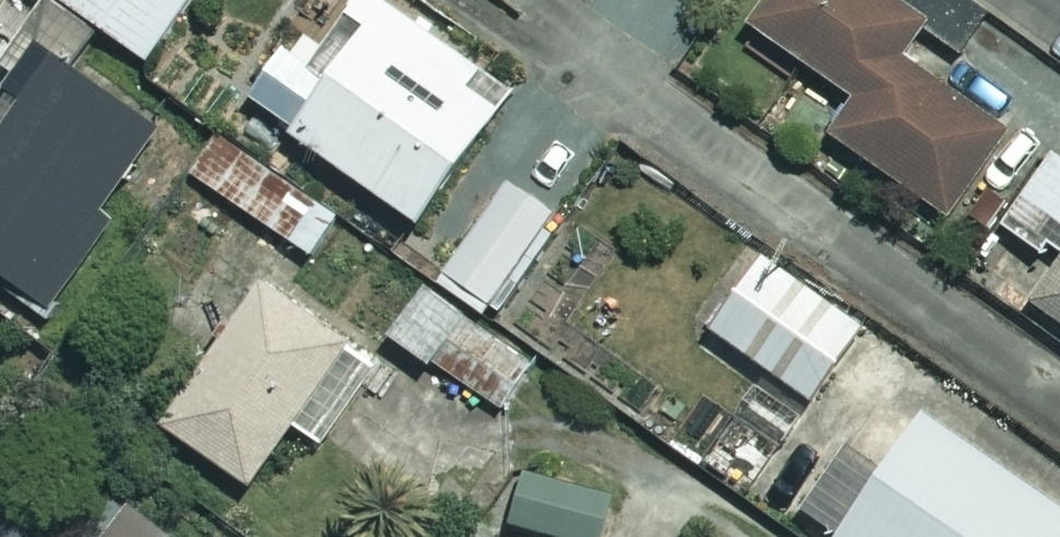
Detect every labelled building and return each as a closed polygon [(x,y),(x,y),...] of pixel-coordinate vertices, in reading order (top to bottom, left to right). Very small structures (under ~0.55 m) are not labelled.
[(20,0),(0,0),(0,25),(20,0)] [(157,63),(205,0),(75,0),(157,63)] [(390,0),(373,0),(324,70),(299,53),(261,105),(436,230),(522,109),(449,57),(456,47),(390,0)] [(914,61),(930,37),(969,64),(999,21),(969,0),(924,0),(917,10),(903,0),(783,0),(763,29),(864,99),(840,134),(961,218),(1019,134),(914,61)] [(57,57),(0,147),(0,272),(58,309),(172,130),(57,57)] [(236,145),(213,178),(324,257),(347,225),(236,145)] [(1013,229),(1059,262),(1059,162),(1013,229)] [(572,225),(520,187),(449,283),(501,322),(572,225)] [(877,331),(777,260),(725,332),(825,404),(877,331)] [(1046,307),(1059,316),(1059,287),(1046,307)] [(379,364),(276,290),(176,428),(261,490),(312,419),(330,432),(379,364)] [(541,366),(439,292),(406,337),(509,411),(541,366)] [(635,382),(592,353),(564,396),(607,425),(635,382)] [(939,420),(901,475),(860,447),(810,521),(834,536),(1059,536),(1059,502),(939,420)] [(536,473),(521,526),(558,536),(614,536),(625,498),(536,473)] [(128,498),(98,536),(179,536),(128,498)]
